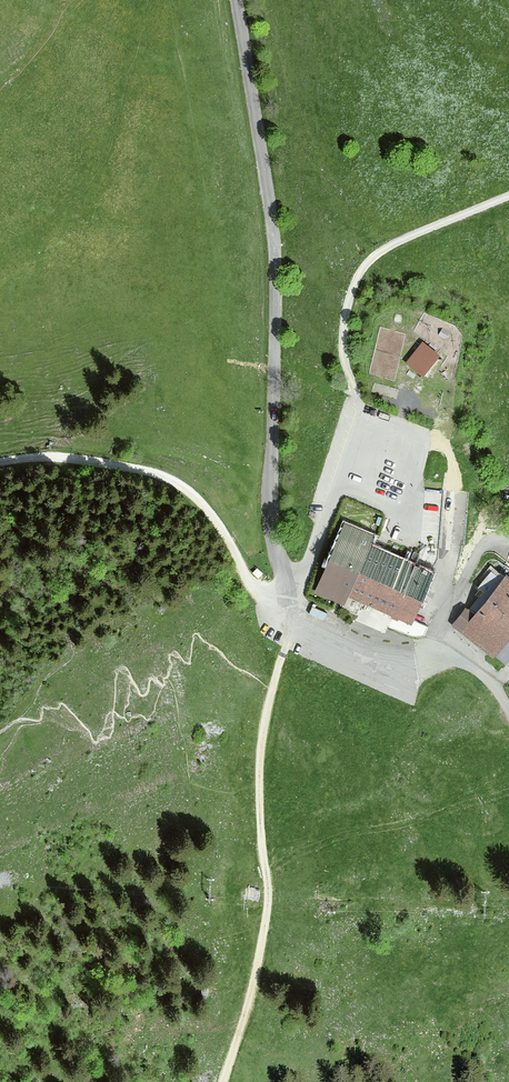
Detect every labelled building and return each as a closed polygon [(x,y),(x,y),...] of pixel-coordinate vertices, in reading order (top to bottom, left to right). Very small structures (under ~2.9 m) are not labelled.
[(441,358),(422,342),(407,360),(426,376),(441,358)] [(436,569),(343,528),(317,588),(409,629),(436,569)] [(450,628),(491,662),(508,640),(508,568),(503,563),(450,628)]
